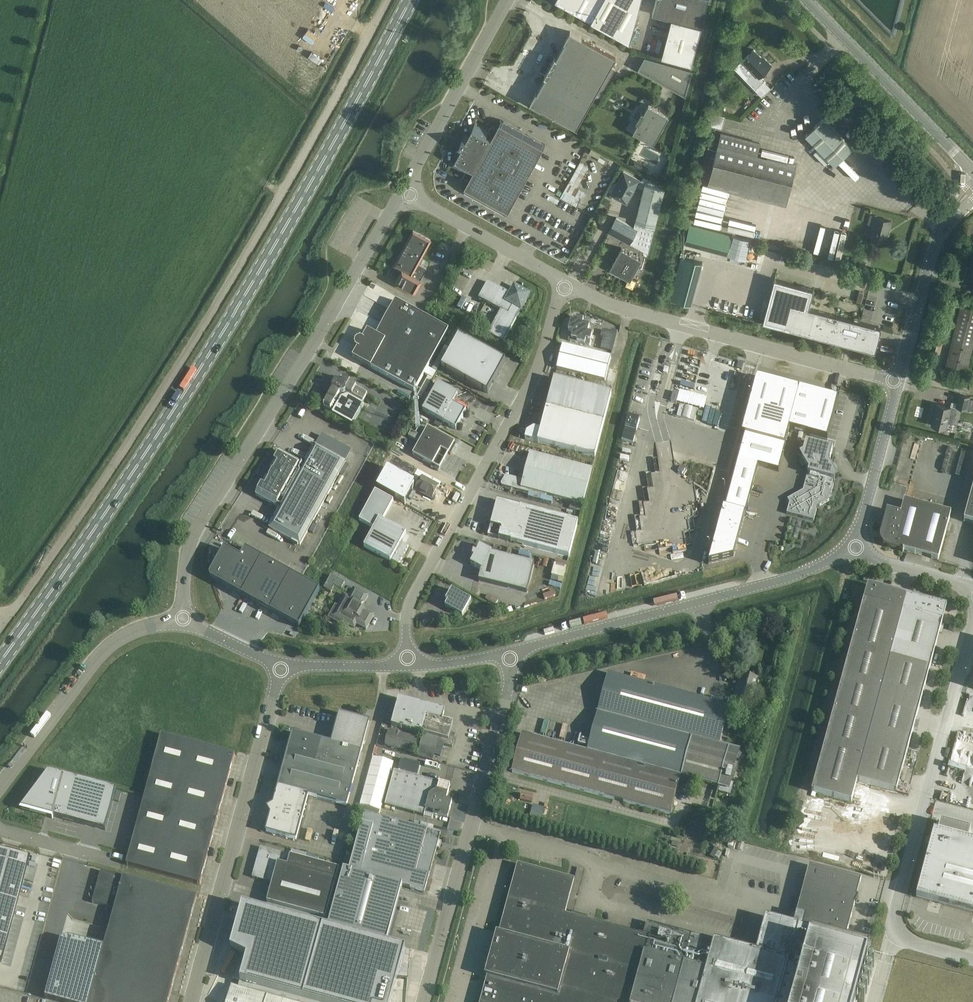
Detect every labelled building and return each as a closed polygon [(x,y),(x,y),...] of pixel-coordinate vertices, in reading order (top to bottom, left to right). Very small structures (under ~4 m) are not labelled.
[(555,0),(630,41),(641,0),(555,0)] [(708,0),(656,0),(652,14),(672,19),(662,57),(692,64),(701,27),(708,0)] [(531,102),(539,107),(576,128),(616,57),(570,31),(565,41),(566,42),(557,58),(554,57),(544,75),(546,77),(537,93),(536,92),(531,102)] [(743,60),(742,61),(753,72),(746,80),(748,82),(755,89),(762,96),(766,92),(771,88),(764,81),(759,76),(771,65),(765,59),(764,60),(754,50),(743,60)] [(686,96),(693,70),(645,57),(638,69),(686,96)] [(653,142),(669,114),(648,102),(643,111),(637,121),(639,122),(634,131),(653,142)] [(706,123),(713,124),(722,127),(725,117),(725,115),(709,111),(706,123)] [(823,118),(806,135),(819,148),(813,153),(819,159),(825,165),(830,160),(834,164),(852,147),(823,118)] [(506,214),(511,205),(545,144),(501,120),(497,128),(491,125),(488,129),(476,122),(469,134),(466,132),(454,154),(457,155),(451,167),(463,174),(461,179),(467,182),(463,190),(506,214)] [(721,133),(718,143),(709,141),(699,181),(786,204),(796,165),(757,154),(760,143),(721,133)] [(633,159),(630,165),(645,173),(648,167),(633,159)] [(610,193),(613,195),(613,198),(618,201),(621,199),(627,203),(640,178),(623,169),(610,193)] [(659,173),(656,180),(662,183),(666,176),(659,173)] [(645,182),(635,222),(655,227),(665,187),(645,182)] [(560,198),(568,202),(580,208),(587,195),(584,194),(585,192),(568,183),(560,198)] [(697,189),(693,204),(698,205),(702,190),(697,189)] [(605,197),(601,203),(607,206),(611,200),(605,197)] [(782,215),(775,241),(793,246),(800,220),(782,215)] [(868,223),(873,225),(870,238),(886,242),(891,221),(870,215),(868,223)] [(608,232),(629,243),(648,253),(655,227),(635,222),(634,227),(616,218),(608,232)] [(691,224),(687,243),(757,259),(760,240),(691,224)] [(413,292),(427,268),(423,266),(418,263),(421,257),(431,240),(413,230),(394,265),(396,267),(394,272),(399,275),(395,282),(413,292)] [(640,260),(641,259),(640,258),(622,248),(621,248),(621,249),(611,266),(610,267),(611,268),(612,268),(618,271),(622,274),(623,274),(629,277),(629,278),(630,278),(631,277),(630,277),(631,276),(632,276),(635,271),(634,271),(640,259),(640,260)] [(784,270),(788,254),(773,251),(769,267),(784,270)] [(421,257),(418,263),(423,266),(426,261),(421,257)] [(483,290),(478,298),(500,310),(488,334),(503,342),(516,318),(521,310),(530,295),(517,288),(514,286),(511,291),(510,294),(488,282),(483,290)] [(395,300),(381,327),(382,328),(378,336),(367,330),(362,339),(360,338),(357,339),(355,341),(354,344),(355,347),(357,349),(352,357),(414,391),(449,329),(395,300)] [(790,303),(784,328),(810,335),(848,344),(872,351),(879,326),(854,320),(836,315),(809,308),(790,303)] [(945,368),(966,373),(968,364),(970,357),(971,352),(972,348),(972,343),(972,306),(961,303),(945,368)] [(569,335),(568,340),(578,343),(585,345),(589,346),(590,341),(592,334),(588,333),(589,326),(582,324),(584,319),(576,317),(576,320),(573,319),(573,322),(570,321),(568,331),(573,332),(572,336),(569,335)] [(611,332),(602,330),(600,336),(603,337),(600,348),(612,351),(617,331),(611,329),(611,332)] [(505,361),(459,335),(441,367),(487,393),(498,374),(501,375),(503,371),(501,369),(505,361)] [(943,338),(933,335),(929,351),(939,354),(943,338)] [(557,368),(566,371),(605,380),(611,357),(562,345),(557,368)] [(714,542),(708,564),(708,565),(733,559),(736,547),(739,537),(742,526),(745,515),(752,490),(758,466),(778,471),(785,446),(789,430),(827,440),(833,420),(838,399),(826,396),(827,395),(819,393),(811,391),(811,392),(799,389),(787,386),(787,385),(779,383),(770,380),(770,381),(757,378),(751,398),(742,435),(745,435),(738,460),(731,485),(724,509),(723,509),(720,520),(717,531),(714,542)] [(525,439),(595,457),(611,394),(554,379),(541,430),(534,428),(533,431),(529,434),(526,433),(525,439)] [(332,414),(341,418),(352,425),(364,405),(362,404),(367,393),(343,380),(342,381),(338,382),(337,382),(323,406),(333,412),(332,414)] [(422,411),(447,425),(456,430),(466,411),(453,404),(458,395),(438,383),(422,411)] [(970,396),(959,394),(956,407),(972,410),(972,400),(969,399),(970,396)] [(694,421),(697,409),(679,404),(676,416),(694,421)] [(956,409),(946,406),(936,404),(934,412),(935,412),(935,416),(933,416),(931,425),(946,428),(949,415),(954,416),(956,409)] [(621,439),(623,439),(633,442),(639,419),(628,416),(621,439)] [(450,454),(456,445),(445,439),(446,437),(427,427),(413,454),(431,465),(430,467),(438,471),(448,453),(450,454)] [(417,441),(420,436),(411,431),(408,436),(417,441)] [(266,477),(255,495),(256,496),(256,495),(280,508),(269,528),(278,533),(300,545),(339,474),(345,463),(346,462),(345,462),(352,451),(337,443),(322,434),(315,446),(304,465),(280,452),(280,451),(270,470),(273,471),(269,479),(266,477)] [(833,449),(823,446),(806,441),(803,452),(799,454),(809,469),(808,473),(810,474),(809,477),(807,477),(803,490),(787,500),(789,503),(787,514),(814,521),(817,507),(833,498),(831,495),(834,484),(832,484),(833,480),(835,480),(838,478),(829,462),(833,449)] [(405,443),(400,451),(406,455),(411,446),(405,443)] [(505,477),(501,483),(501,484),(501,485),(502,486),(516,490),(543,497),(544,497),(545,497),(545,496),(546,496),(546,495),(582,505),(592,469),(540,455),(530,453),(523,480),(507,476),(506,476),(505,476),(505,477)] [(391,463),(397,467),(401,459),(395,456),(391,463)] [(379,483),(376,489),(388,495),(399,501),(402,496),(403,495),(408,486),(425,495),(432,498),(439,486),(438,486),(441,481),(417,468),(410,482),(392,472),(385,486),(379,483)] [(964,521),(972,524),(972,487),(966,512),(964,521)] [(367,505),(359,520),(374,528),(364,547),(382,556),(391,561),(399,565),(408,546),(401,542),(406,533),(397,528),(382,520),(393,500),(375,491),(367,505)] [(886,511),(880,534),(880,536),(880,538),(880,540),(881,542),(882,543),(883,545),(885,546),(886,547),(888,548),(902,552),(902,553),(903,553),(903,551),(938,560),(951,513),(904,500),(900,514),(886,510),(885,511),(886,511)] [(488,535),(569,557),(577,522),(563,518),(532,510),(497,501),(488,535)] [(472,556),(474,557),(470,564),(481,570),(479,581),(527,593),(534,564),(491,553),(491,552),(480,546),(476,553),(473,551),(472,556)] [(224,549),(209,576),(210,579),(298,628),(319,590),(282,570),(245,550),(242,554),(240,558),(224,549)] [(554,564),(551,575),(563,578),(566,567),(554,564)] [(345,583),(331,575),(324,588),(331,592),(335,586),(341,590),(345,583)] [(861,609),(817,771),(857,782),(869,739),(892,653),(907,596),(868,585),(864,599),(861,609)] [(336,606),(334,609),(329,617),(341,624),(342,621),(354,628),(357,624),(366,629),(374,615),(363,610),(362,606),(368,596),(359,591),(354,588),(349,598),(345,595),(338,607),(336,606)] [(448,602),(445,607),(462,617),(471,601),(452,590),(445,601),(448,602)] [(907,596),(892,653),(931,664),(947,607),(907,596)] [(892,653),(869,739),(908,749),(931,664),(892,653)] [(732,706),(608,673),(587,751),(522,733),(511,772),(671,815),(682,776),(730,789),(740,750),(722,744),(730,714),(732,706)] [(735,696),(732,706),(730,714),(733,715),(734,710),(746,713),(749,702),(751,703),(758,679),(742,675),(736,696),(735,696)] [(455,694),(468,692),(467,684),(454,686),(455,694)] [(396,708),(391,726),(421,734),(426,716),(443,720),(443,718),(443,717),(444,711),(399,698),(396,708)] [(293,733),(276,794),(306,802),(307,795),(347,806),(369,722),(339,714),(334,734),(332,733),(322,739),(322,741),(293,733)] [(420,746),(417,757),(425,759),(433,761),(435,755),(441,757),(444,745),(452,747),(455,735),(450,733),(453,723),(443,720),(426,716),(421,734),(422,735),(419,746),(420,746)] [(389,730),(385,746),(414,754),(418,738),(389,730)] [(126,865),(190,882),(200,885),(235,754),(161,735),(126,865)] [(869,739),(857,782),(896,792),(908,749),(869,739)] [(373,757),(360,805),(380,811),(387,787),(394,762),(373,757)] [(950,763),(948,769),(964,773),(966,767),(950,763)] [(49,771),(21,808),(105,830),(116,789),(49,771)] [(394,771),(385,804),(386,804),(394,807),(403,809),(411,811),(421,814),(424,814),(423,814),(423,816),(432,818),(433,814),(448,818),(452,802),(446,800),(450,786),(441,783),(439,783),(394,771)] [(817,771),(812,792),(842,800),(851,803),(857,782),(817,771)] [(521,793),(520,800),(526,801),(531,802),(532,802),(534,796),(521,793)] [(266,832),(296,840),(306,802),(276,794),(273,805),(267,808),(271,814),(266,832)] [(533,805),(529,817),(541,820),(544,808),(533,805)] [(332,909),(328,926),(387,942),(402,885),(411,888),(410,889),(415,890),(424,893),(437,848),(439,848),(441,842),(438,841),(441,833),(433,831),(413,826),(365,813),(350,871),(343,869),(332,909)] [(725,814),(721,827),(730,829),(734,816),(725,814)] [(916,897),(972,912),(972,842),(934,831),(916,897)] [(703,836),(701,844),(707,846),(709,838),(703,836)] [(252,877),(272,883),(267,902),(326,919),(340,869),(260,847),(252,877)] [(715,847),(710,856),(714,859),(715,857),(718,859),(722,853),(719,851),(719,850),(715,847)] [(290,855),(305,859),(306,853),(291,849),(290,855)] [(1,964),(29,860),(0,852),(0,963),(1,964)] [(867,957),(866,957),(869,944),(846,937),(836,935),(812,928),(794,924),(794,925),(771,919),(765,917),(756,951),(714,940),(692,935),(647,923),(644,935),(587,920),(571,916),(565,914),(566,910),(574,879),(517,864),(480,1001),(855,1001),(867,957)] [(861,879),(851,877),(809,866),(801,895),(854,908),(855,904),(859,897),(857,896),(861,879)] [(92,903),(100,905),(115,909),(123,877),(101,871),(92,903)] [(62,939),(47,994),(46,997),(66,1001),(168,1001),(196,897),(123,877),(115,909),(105,946),(69,936),(62,939)] [(794,921),(794,924),(812,928),(836,935),(846,937),(847,935),(854,908),(801,895),(796,914),(794,921)] [(398,978),(408,979),(410,951),(242,905),(230,949),(244,956),(232,980),(239,982),(238,988),(232,986),(227,1001),(391,1001),(398,978)]
